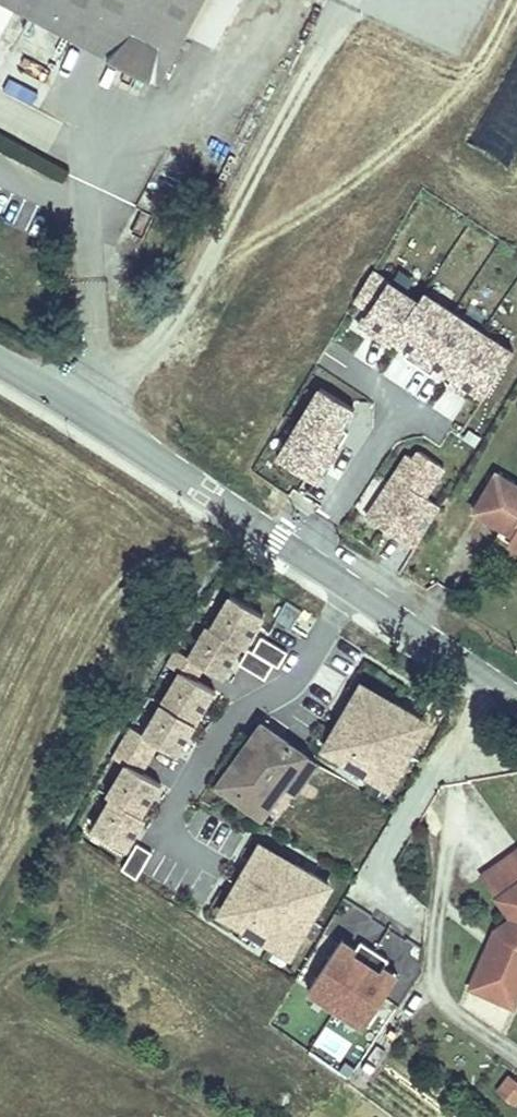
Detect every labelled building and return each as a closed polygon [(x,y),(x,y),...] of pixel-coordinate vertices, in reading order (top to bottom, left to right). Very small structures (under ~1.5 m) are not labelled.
[(5,13),(23,21),(0,66),(0,80),(29,95),(66,27),(13,0),(0,0),(0,23),(5,13)] [(66,27),(160,77),(186,27),(200,0),(13,0),(66,27)] [(186,27),(214,42),(220,33),(237,0),(200,0),(186,27)] [(515,342),(370,267),(343,321),(488,395),(515,342)] [(321,481),(358,405),(312,382),(275,458),(321,481)] [(414,547),(441,504),(428,496),(447,467),(408,443),(363,516),(414,547)] [(471,512),(499,530),(502,525),(513,533),(511,537),(505,545),(516,552),(516,488),(494,474),(471,512)] [(502,525),(499,530),(511,537),(513,533),(502,525)] [(245,648),(254,632),(253,631),(262,615),(229,596),(210,628),(241,646),(245,648)] [(230,665),(241,646),(210,628),(207,625),(188,657),(202,666),(221,677),(229,664),(230,665)] [(273,664),(278,667),(286,652),(260,637),(252,652),(273,664)] [(194,680),(202,666),(188,657),(174,649),(165,665),(179,673),(161,704),(194,723),(203,708),(202,707),(211,691),(194,680)] [(252,652),(247,649),(238,664),(264,679),(273,664),(252,652)] [(425,719),(394,701),(391,705),(359,686),(341,717),(345,719),(326,751),(357,770),(359,767),(391,785),(409,755),(406,752),(425,719)] [(194,723),(161,704),(143,735),(129,727),(120,742),(148,758),(157,743),(177,755),(186,740),(185,739),(194,723)] [(271,824),(273,820),(263,813),(284,784),(294,792),(315,763),(261,725),(218,786),(271,824)] [(148,758),(120,742),(111,757),(125,765),(107,796),(110,798),(140,816),(149,800),(151,801),(160,785),(139,773),(148,758)] [(263,813),(273,820),(294,792),(284,784),(263,813)] [(140,816),(110,798),(92,831),(125,850),(134,834),(136,835),(145,819),(140,816)] [(150,854),(136,845),(121,870),(136,880),(150,854)] [(308,918),(329,884),(295,864),(293,868),(258,847),(239,880),(243,882),(222,917),(255,937),(257,933),(293,953),(312,920),(308,918)] [(482,879),(513,922),(496,934),(494,941),(501,944),(496,954),(489,950),(472,990),(513,1009),(516,1000),(516,854),(482,879)] [(357,1042),(400,966),(340,933),(306,992),(340,1011),(331,1027),(357,1042)] [(496,954),(501,944),(494,941),(489,950),(496,954)] [(327,1031),(318,1049),(338,1060),(348,1042),(327,1031)] [(495,1093),(516,1105),(516,1078),(506,1072),(495,1093)]
